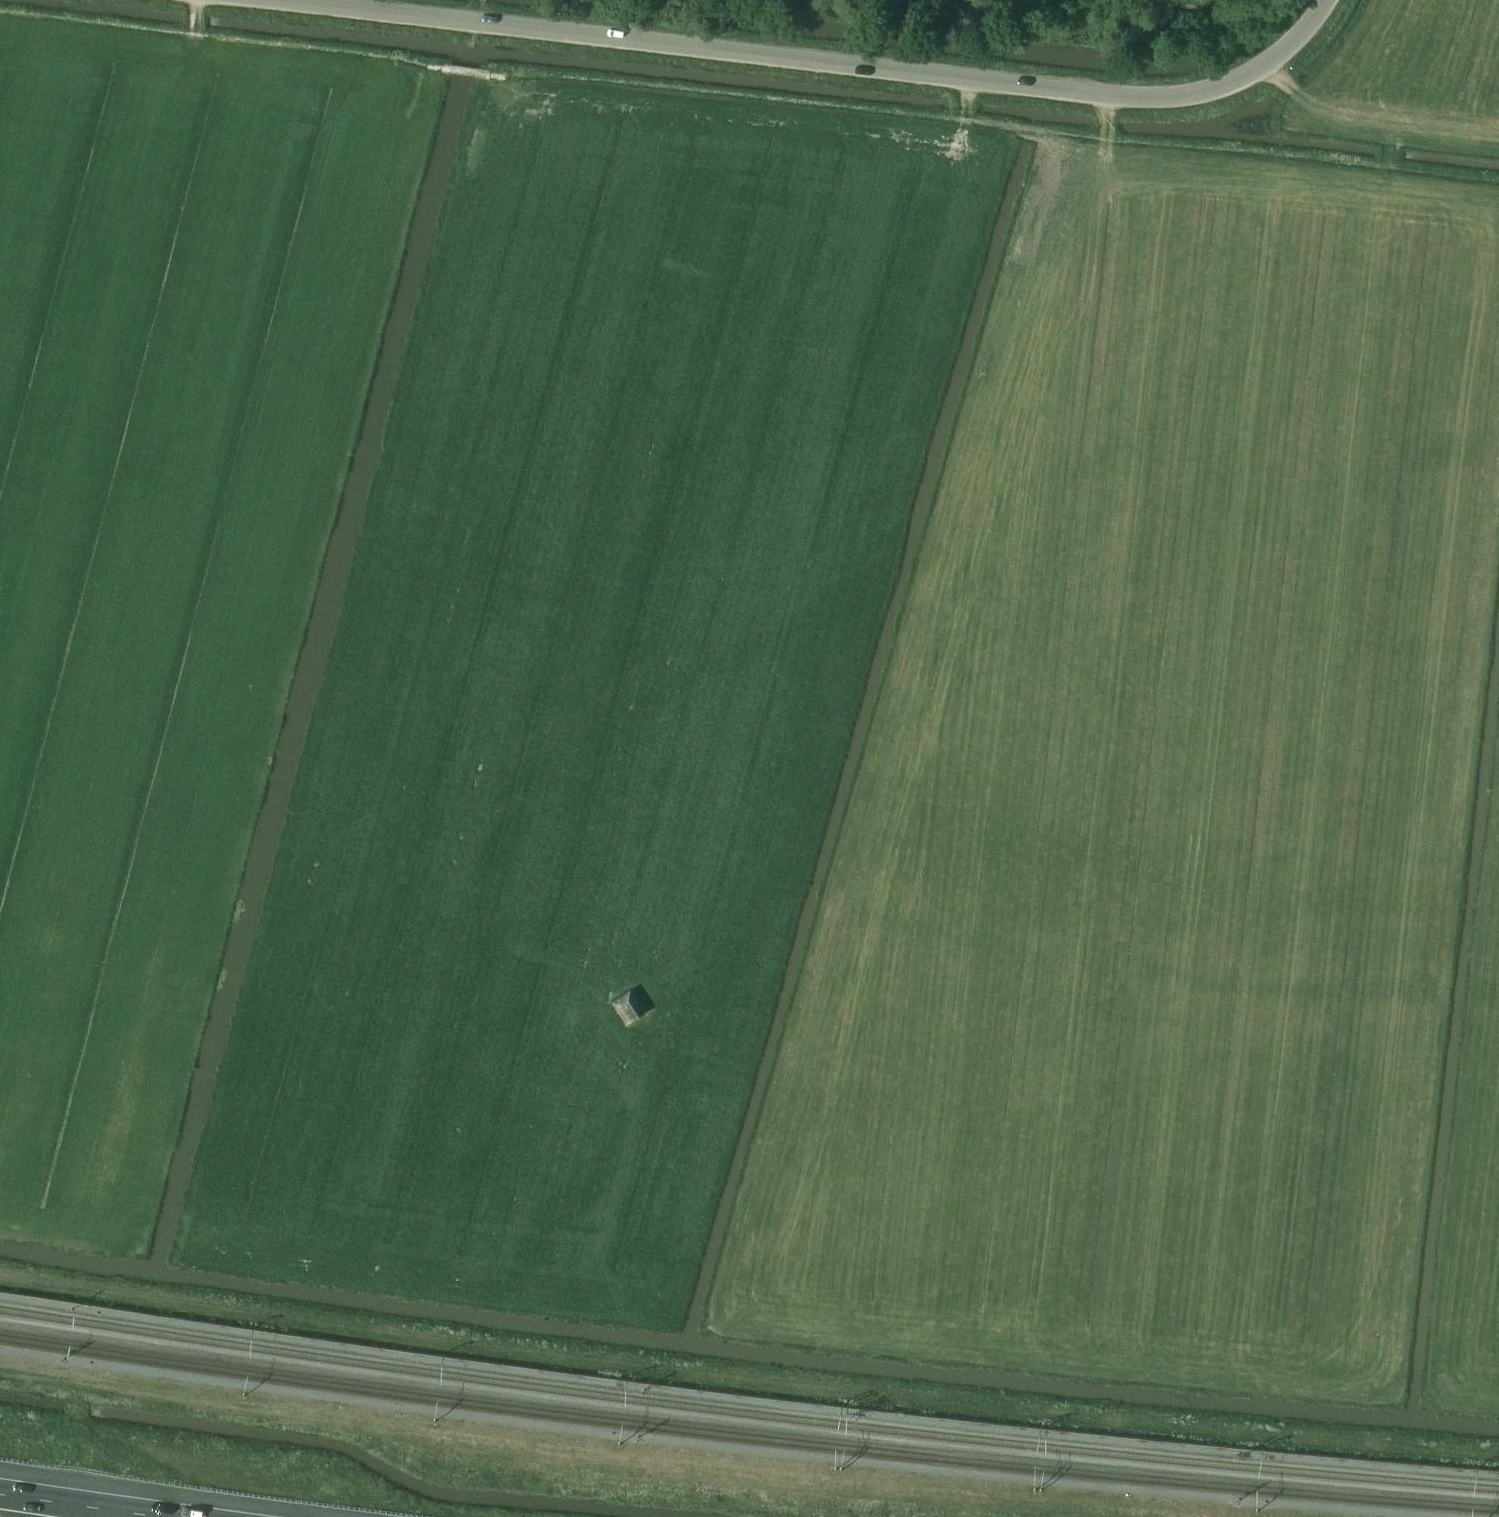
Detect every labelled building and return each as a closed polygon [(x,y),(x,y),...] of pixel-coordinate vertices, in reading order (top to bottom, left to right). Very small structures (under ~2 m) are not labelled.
[(631,984),(613,995),(631,1025),(649,1014),(631,984)]
